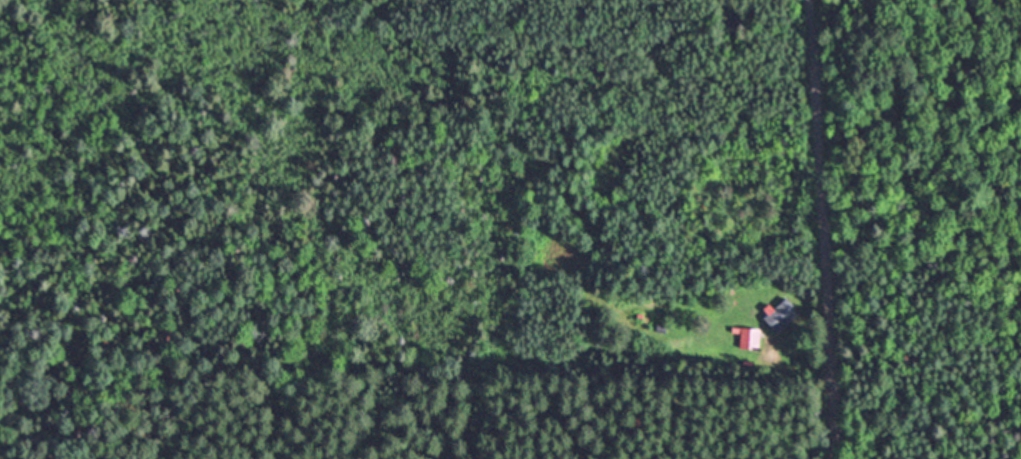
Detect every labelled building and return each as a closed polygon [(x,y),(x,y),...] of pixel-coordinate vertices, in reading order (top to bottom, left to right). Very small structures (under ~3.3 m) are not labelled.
[(772,303),(761,312),(778,332),(801,314),(788,298),(776,308),(772,303)] [(761,328),(743,327),(742,348),(760,349),(761,328)]
